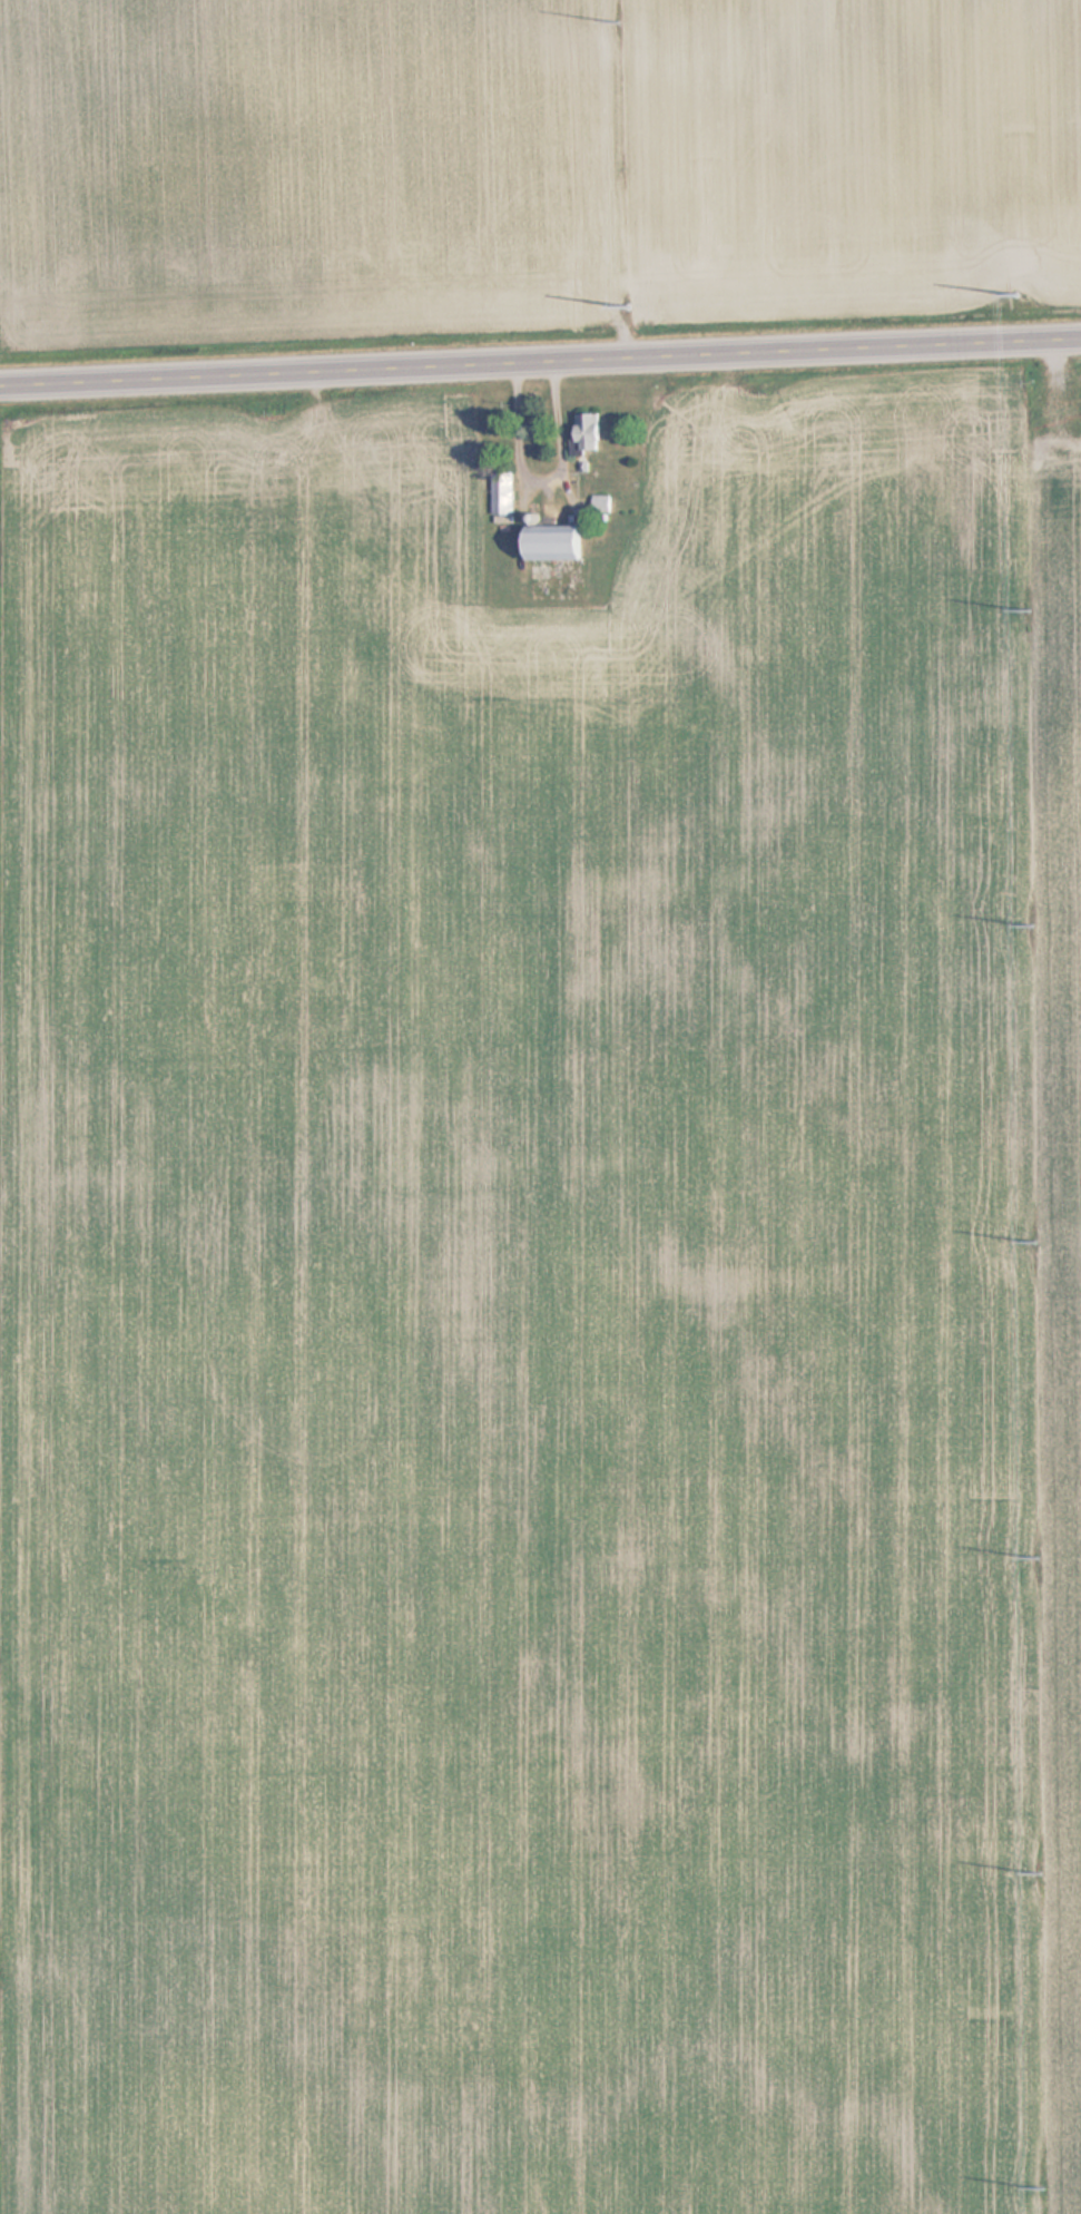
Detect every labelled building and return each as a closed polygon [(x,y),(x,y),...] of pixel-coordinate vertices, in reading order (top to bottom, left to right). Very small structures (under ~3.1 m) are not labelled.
[(610,414),(579,413),(579,453),(609,453),(610,414)] [(493,515),(515,515),(515,473),(493,473),(493,515)] [(533,561),(602,560),(602,525),(532,526),(533,561)]
